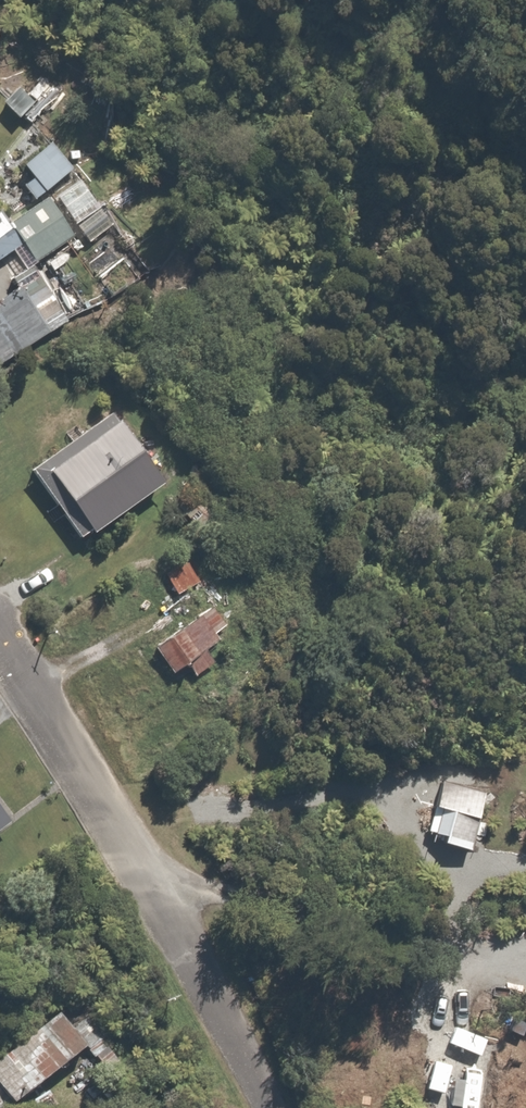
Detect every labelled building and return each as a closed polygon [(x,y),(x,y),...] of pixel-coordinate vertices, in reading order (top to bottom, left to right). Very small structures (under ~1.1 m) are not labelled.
[(50,132),(21,155),(33,170),(23,179),(36,195),(47,186),(51,191),(79,168),(50,132)] [(80,178),(57,194),(89,240),(112,224),(80,178)] [(45,192),(8,218),(41,264),(77,239),(45,192)] [(47,325),(18,286),(0,300),(0,361),(47,325)] [(124,411),(48,461),(90,526),(166,476),(124,411)] [(196,554),(168,568),(193,620),(157,637),(173,671),(190,663),(199,682),(224,670),(215,651),(237,640),(196,554)] [(495,793),(444,776),(435,804),(442,806),(434,830),(444,833),(441,841),(476,852),(495,793)] [(0,805),(0,830),(12,822),(0,805)] [(11,1090),(89,1036),(64,999),(0,1043),(0,1074),(11,1090)] [(488,1100),(492,1055),(469,1054),(465,1098),(488,1100)]
